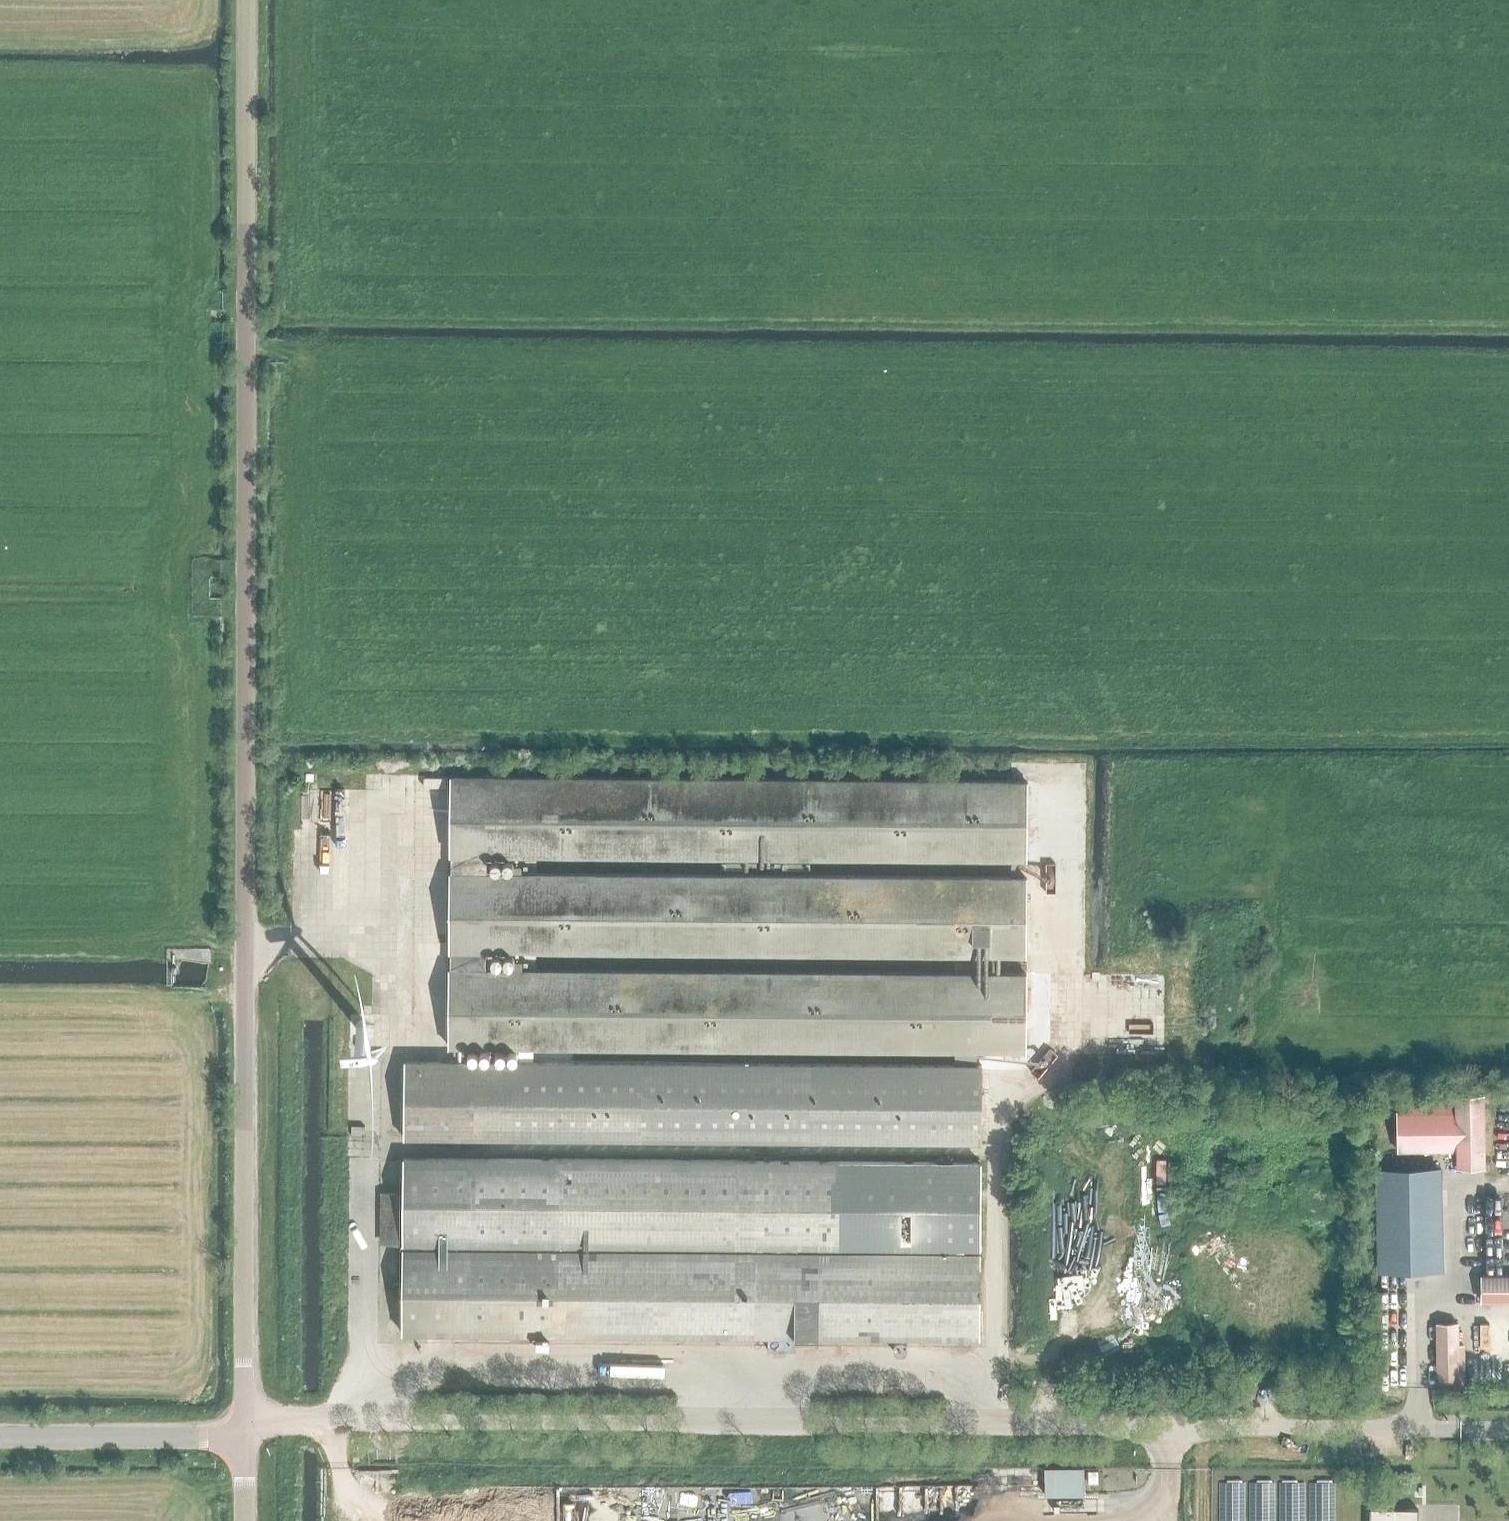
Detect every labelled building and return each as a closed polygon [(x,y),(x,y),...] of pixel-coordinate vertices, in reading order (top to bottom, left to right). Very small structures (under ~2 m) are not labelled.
[(449,1043),(1026,1047),(1027,973),(485,970),(485,951),(1027,953),(1027,877),(486,874),(486,855),(1028,857),(1028,779),(451,776),(451,855),(453,856),(453,875),(450,875),(450,951),(452,951),(452,971),(449,971),(449,1043)] [(363,1022),(362,1022),(361,1022),(359,1022),(358,1023),(357,1024),(356,1025),(356,1026),(355,1027),(356,1029),(356,1030),(357,1031),(358,1032),(359,1033),(360,1033),(361,1034),(362,1034),(363,1033),(364,1033),(366,1032),(366,1031),(367,1030),(367,1028),(367,1027),(367,1026),(367,1024),(366,1023),(365,1022),(363,1022)] [(405,1134),(982,1138),(982,1061),(405,1057),(405,1134)] [(1458,1150),(1458,1166),(1485,1166),(1485,1094),(1457,1094),(1457,1102),(1409,1102),(1409,1110),(1398,1111),(1398,1149),(1458,1150)] [(383,1238),(404,1238),(403,1329),(980,1333),(981,1158),(404,1154),(404,1186),(383,1186),(383,1238)] [(1378,1169),(1380,1271),(1440,1270),(1439,1168),(1378,1169)] [(1508,1301),(1508,1276),(1480,1276),(1480,1300),(1508,1301)] [(1437,1386),(1458,1386),(1458,1323),(1437,1323),(1437,1386)] [(1045,1482),(1045,1494),(1084,1494),(1084,1483),(1045,1482)] [(1418,1509),(1370,1508),(1369,1520),(1418,1520),(1418,1509)] [(1004,1517),(1000,1509),(977,1520),(996,1520),(1004,1517)]
